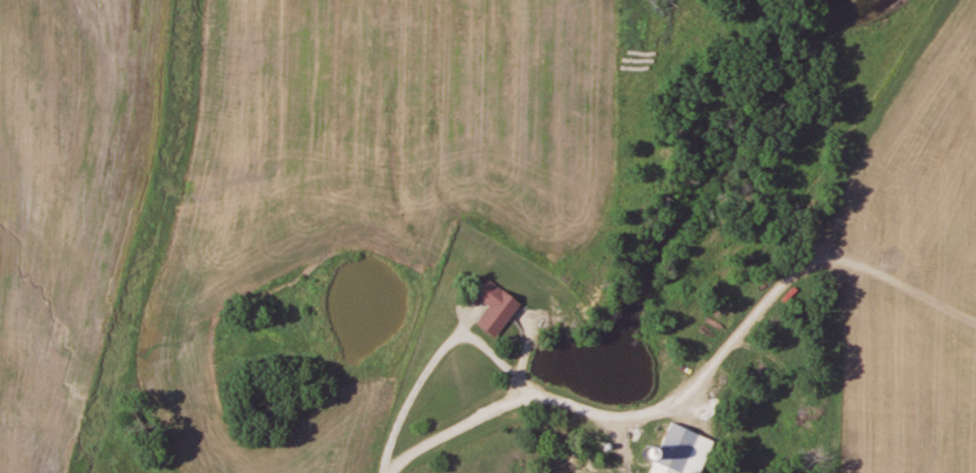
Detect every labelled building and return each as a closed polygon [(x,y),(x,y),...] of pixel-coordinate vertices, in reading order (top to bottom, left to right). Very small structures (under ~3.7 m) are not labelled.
[(499,337),(524,303),(490,278),(477,295),(491,305),(479,323),(499,337)] [(672,422),(663,448),(647,442),(641,458),(655,462),(652,472),(702,472),(714,437),(672,422)]
